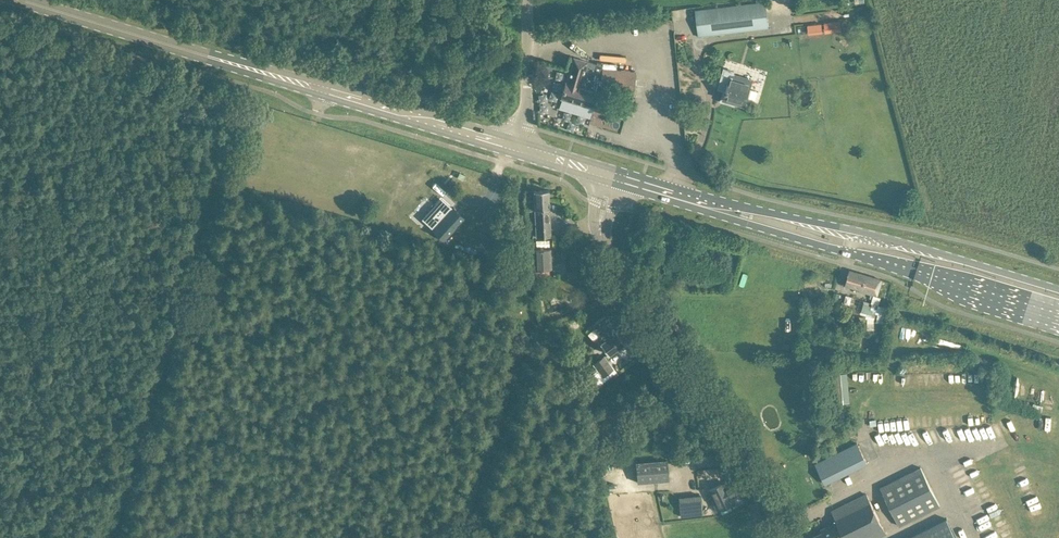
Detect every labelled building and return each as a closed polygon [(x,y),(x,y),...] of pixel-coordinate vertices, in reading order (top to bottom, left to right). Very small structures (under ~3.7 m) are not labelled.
[(695,10),(699,36),(769,28),(765,2),(695,10)] [(573,57),(570,67),(561,98),(594,108),(599,92),(601,91),(634,94),(636,71),(617,69),(617,64),(597,63),(597,64),(584,60),(573,57)] [(725,69),(719,88),(725,90),(722,100),(734,104),(735,101),(745,104),(747,96),(756,99),(758,92),(749,89),(751,80),(741,77),(733,75),(734,72),(725,69)] [(593,124),(606,127),(609,112),(596,109),(593,124)] [(623,129),(624,116),(612,115),(611,127),(623,129)] [(533,191),(536,237),(551,236),(549,190),(533,191)] [(439,223),(432,231),(443,242),(465,218),(453,208),(445,217),(439,212),(434,218),(439,223)] [(551,248),(533,249),(534,269),(552,268),(551,248)] [(873,296),(876,297),(878,290),(882,280),(849,270),(848,273),(847,274),(848,274),(844,286),(861,291),(861,293),(873,296)] [(864,304),(861,313),(875,317),(881,299),(876,297),(873,296),(871,305),(864,304)] [(604,316),(592,325),(603,340),(600,343),(608,354),(624,342),(604,316)] [(592,364),(602,377),(614,369),(604,355),(592,364)] [(840,402),(849,402),(848,373),(839,373),(840,402)] [(857,443),(825,459),(815,463),(826,484),(867,463),(857,443)] [(635,461),(636,483),(668,481),(666,459),(635,461)] [(921,467),(881,486),(899,522),(900,522),(901,524),(939,505),(921,467)] [(708,489),(715,506),(717,509),(734,501),(732,498),(744,493),(738,479),(726,484),(725,480),(708,489)] [(867,494),(842,507),(832,512),(838,524),(833,527),(831,525),(822,529),(823,532),(812,537),(844,537),(845,537),(874,537),(886,532),(867,494)] [(678,496),(681,517),(703,515),(700,495),(678,496)] [(947,518),(907,537),(957,537),(947,518)]
